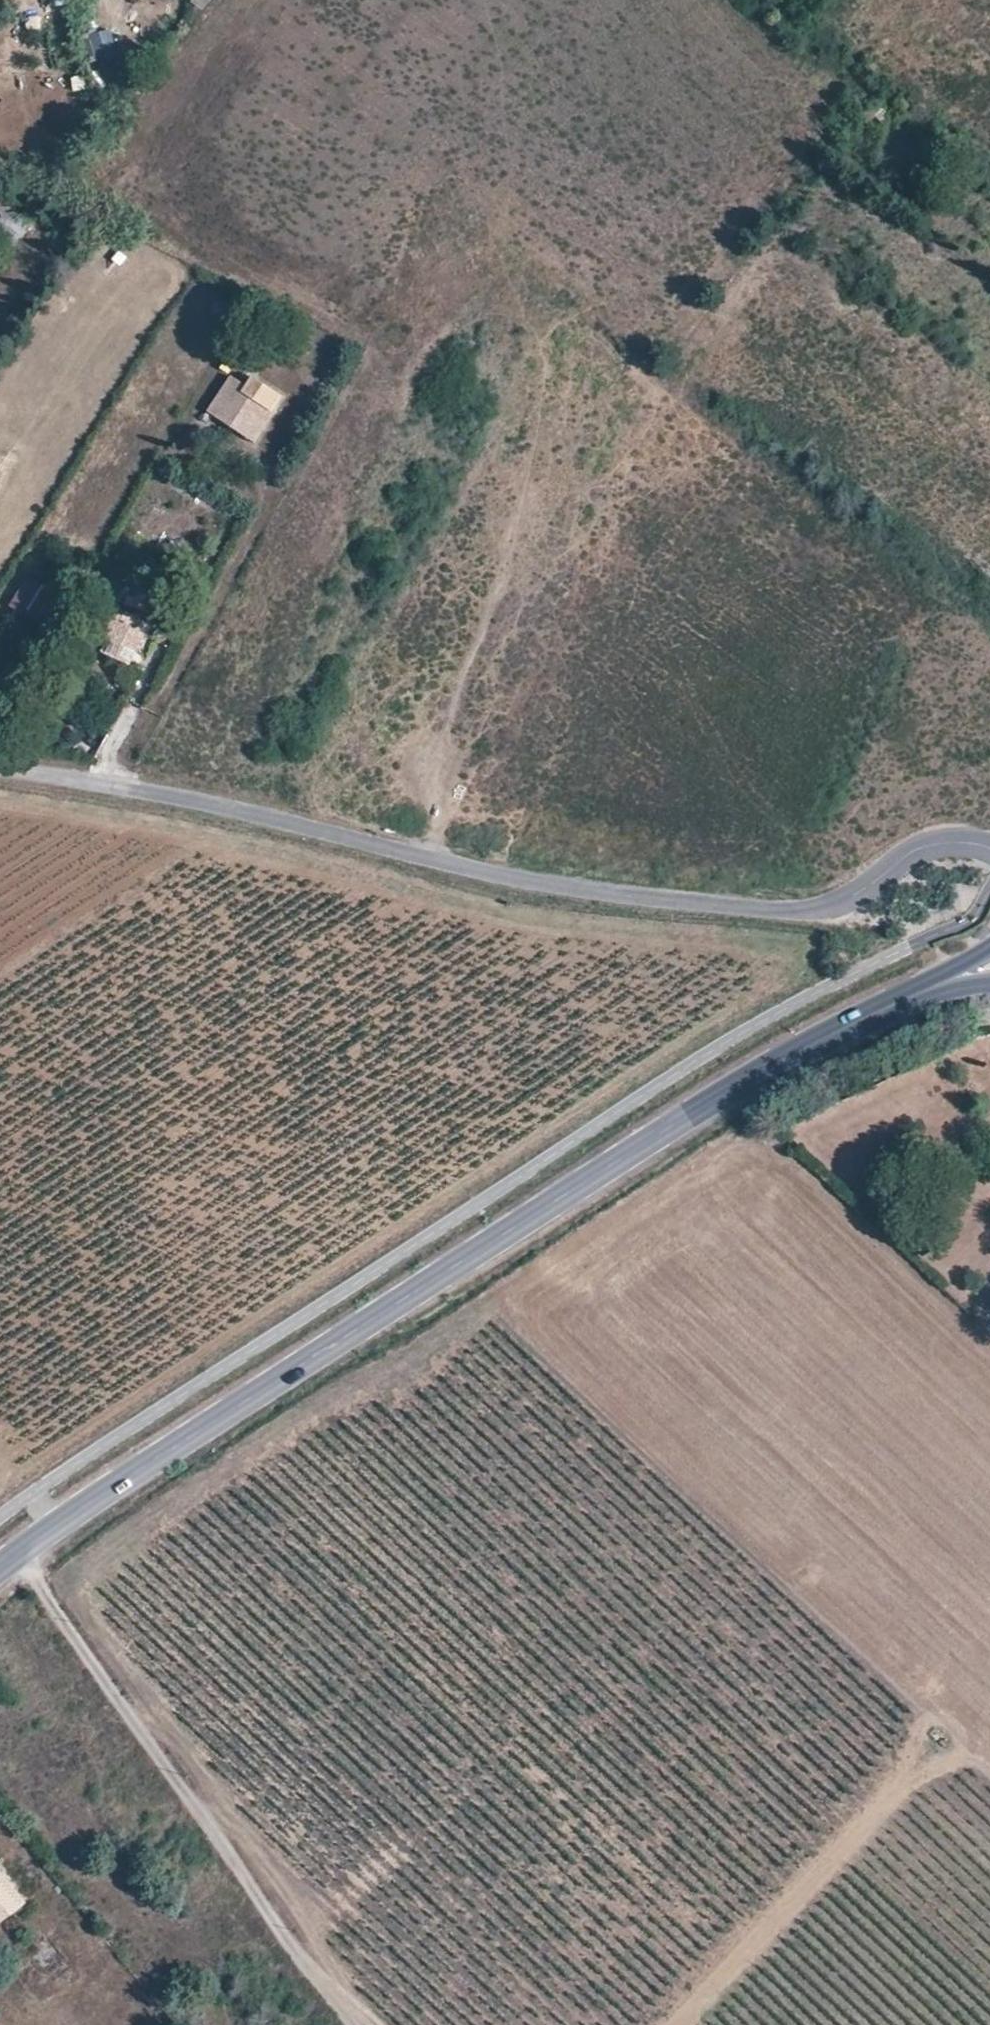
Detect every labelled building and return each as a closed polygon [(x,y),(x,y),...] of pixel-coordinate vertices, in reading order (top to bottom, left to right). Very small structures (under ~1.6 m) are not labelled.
[(192,2),(201,9),(208,0),(193,0),(192,2)] [(110,31),(90,34),(94,60),(114,57),(110,31)] [(19,236),(27,222),(0,205),(0,224),(19,236)] [(19,236),(0,224),(0,244),(10,250),(19,236)] [(208,413),(228,427),(235,417),(258,432),(280,398),(253,379),(245,393),(228,381),(208,413)] [(250,443),(258,432),(235,417),(228,427),(250,443)] [(12,605),(45,624),(62,595),(30,576),(12,605)] [(134,650),(143,634),(103,615),(95,634),(134,650)] [(15,1892),(0,1873),(0,1874),(0,1905),(15,1892)]
